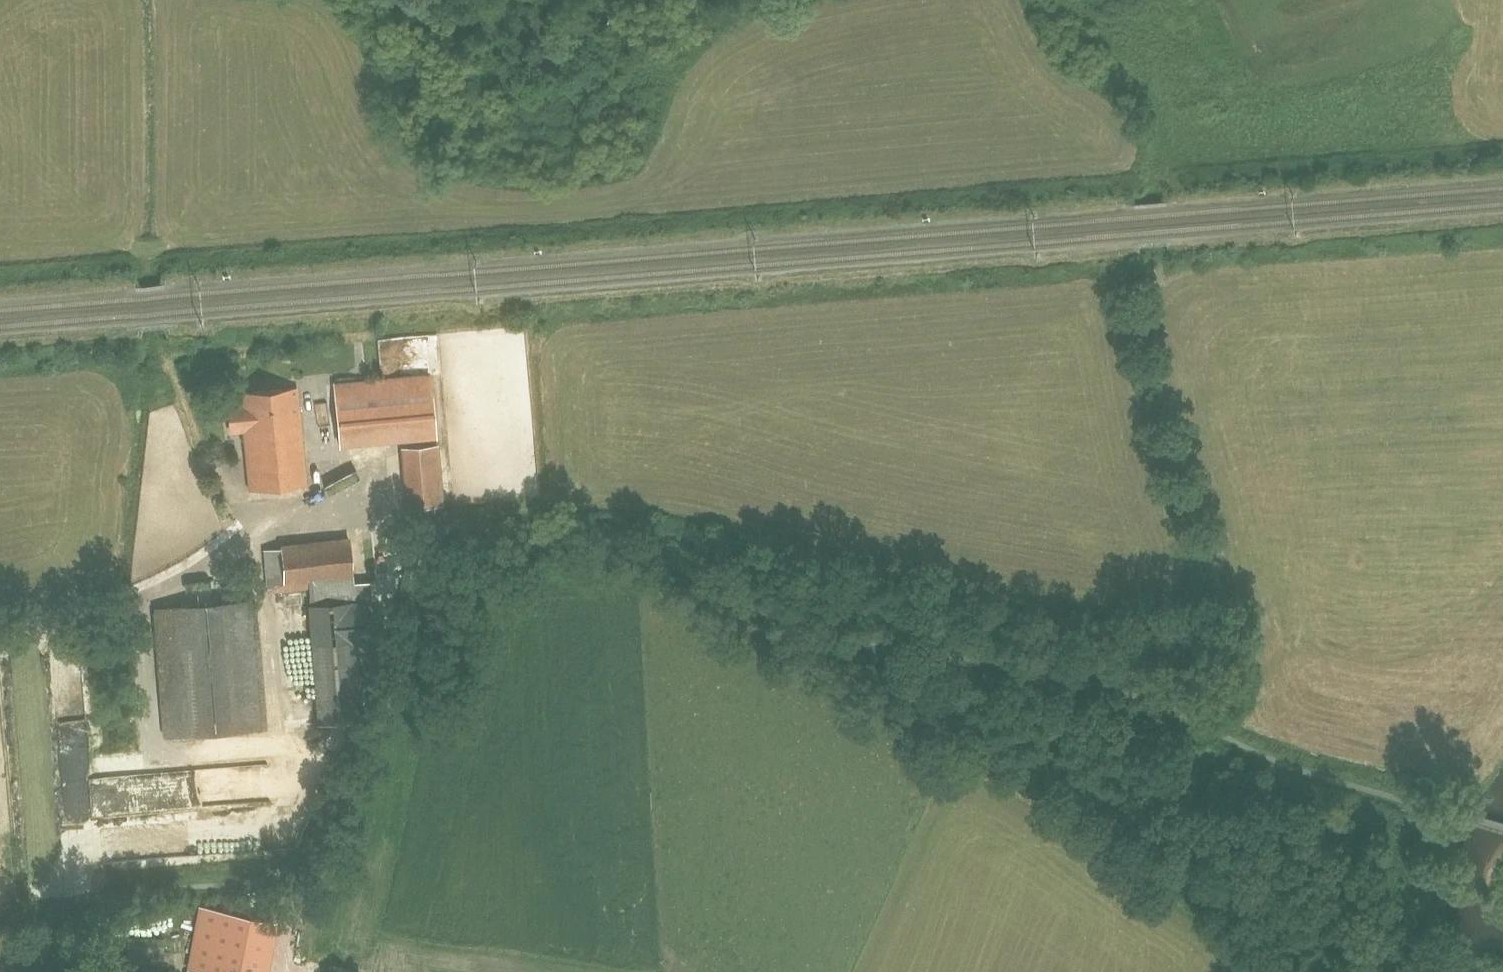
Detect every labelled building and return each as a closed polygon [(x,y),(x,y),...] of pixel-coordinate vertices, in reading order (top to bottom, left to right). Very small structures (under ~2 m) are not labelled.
[(436,438),(434,416),(429,373),(333,383),(340,446),(436,438)] [(307,483),(296,387),(239,393),(240,405),(229,407),(231,425),(243,424),(250,489),(307,483)] [(436,446),(406,449),(411,505),(441,502),(436,446)] [(283,581),(281,548),(263,549),(267,592),(284,590),(285,608),(372,599),(371,581),(353,582),(353,575),(283,581)] [(265,728),(255,600),(154,608),(164,736),(265,728)] [(309,606),(319,723),(361,719),(354,645),(369,643),(366,601),(309,606)] [(90,777),(92,815),(104,814),(103,797),(116,796),(115,776),(90,777)] [(189,969),(205,971),(262,971),(272,919),(201,906),(189,969)]
